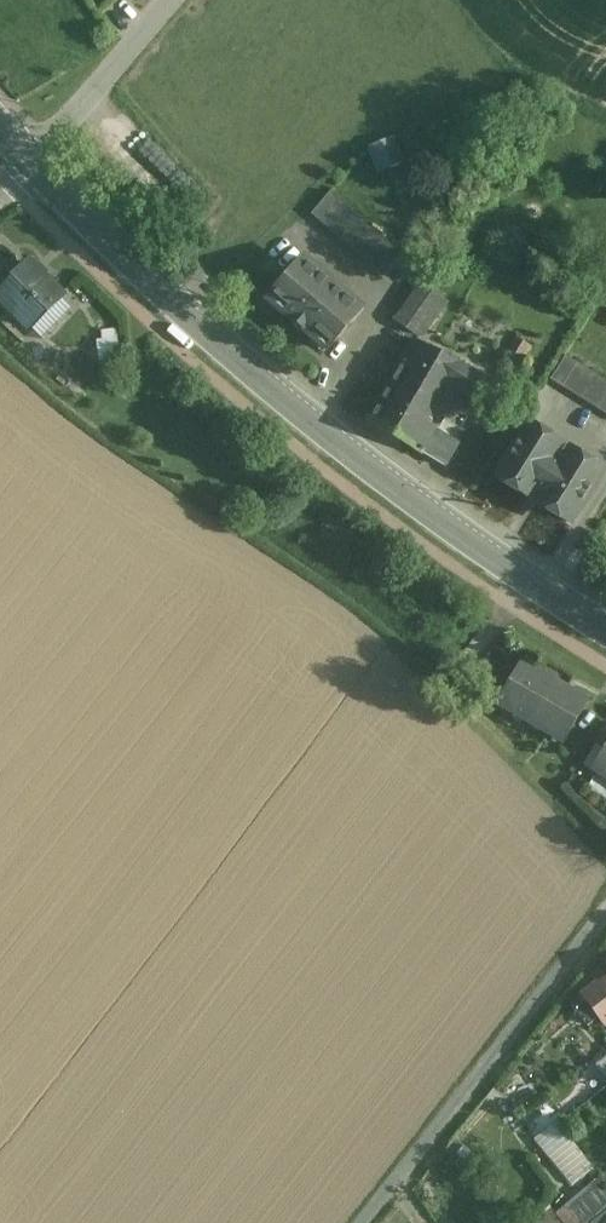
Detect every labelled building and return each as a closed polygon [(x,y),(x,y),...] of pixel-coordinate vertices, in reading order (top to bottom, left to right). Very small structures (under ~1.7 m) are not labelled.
[(396,134),(368,143),(376,169),(405,160),(396,134)] [(397,250),(330,192),(311,214),(378,272),(397,250)] [(362,309),(302,258),(267,300),(268,301),(270,300),(293,319),(291,321),(293,322),(295,320),(303,327),(301,329),(302,330),(304,329),(327,348),(325,350),(327,351),(362,309)] [(0,292),(0,298),(30,328),(62,296),(29,263),(0,292)] [(444,300),(421,283),(414,294),(437,311),(444,300)] [(414,294),(396,318),(396,317),(395,318),(419,336),(437,311),(414,294)] [(513,338),(502,358),(517,367),(529,347),(513,338)] [(444,355),(415,339),(367,421),(395,437),(417,400),(444,355)] [(489,380),(444,355),(417,400),(445,416),(453,402),(470,413),(489,380)] [(566,355),(550,380),(605,414),(605,381),(566,355)] [(417,400),(395,437),(423,454),(436,432),(445,416),(417,400)] [(549,435),(530,423),(499,473),(516,484),(513,488),(552,513),(555,508),(572,519),(603,469),(584,457),(581,461),(547,440),(549,435)] [(457,445),(436,432),(423,454),(445,466),(457,445)] [(555,680),(522,661),(497,704),(530,724),(555,680)] [(589,699),(555,680),(530,724),(564,743),(589,699)] [(596,745),(584,765),(591,769),(604,750),(596,745)] [(604,750),(591,769),(605,778),(605,746),(604,750)] [(582,996),(585,999),(575,1006),(588,1023),(598,1016),(603,1024),(605,1022),(605,978),(582,996)] [(592,1222),(605,1222),(605,1211),(592,1222)]
